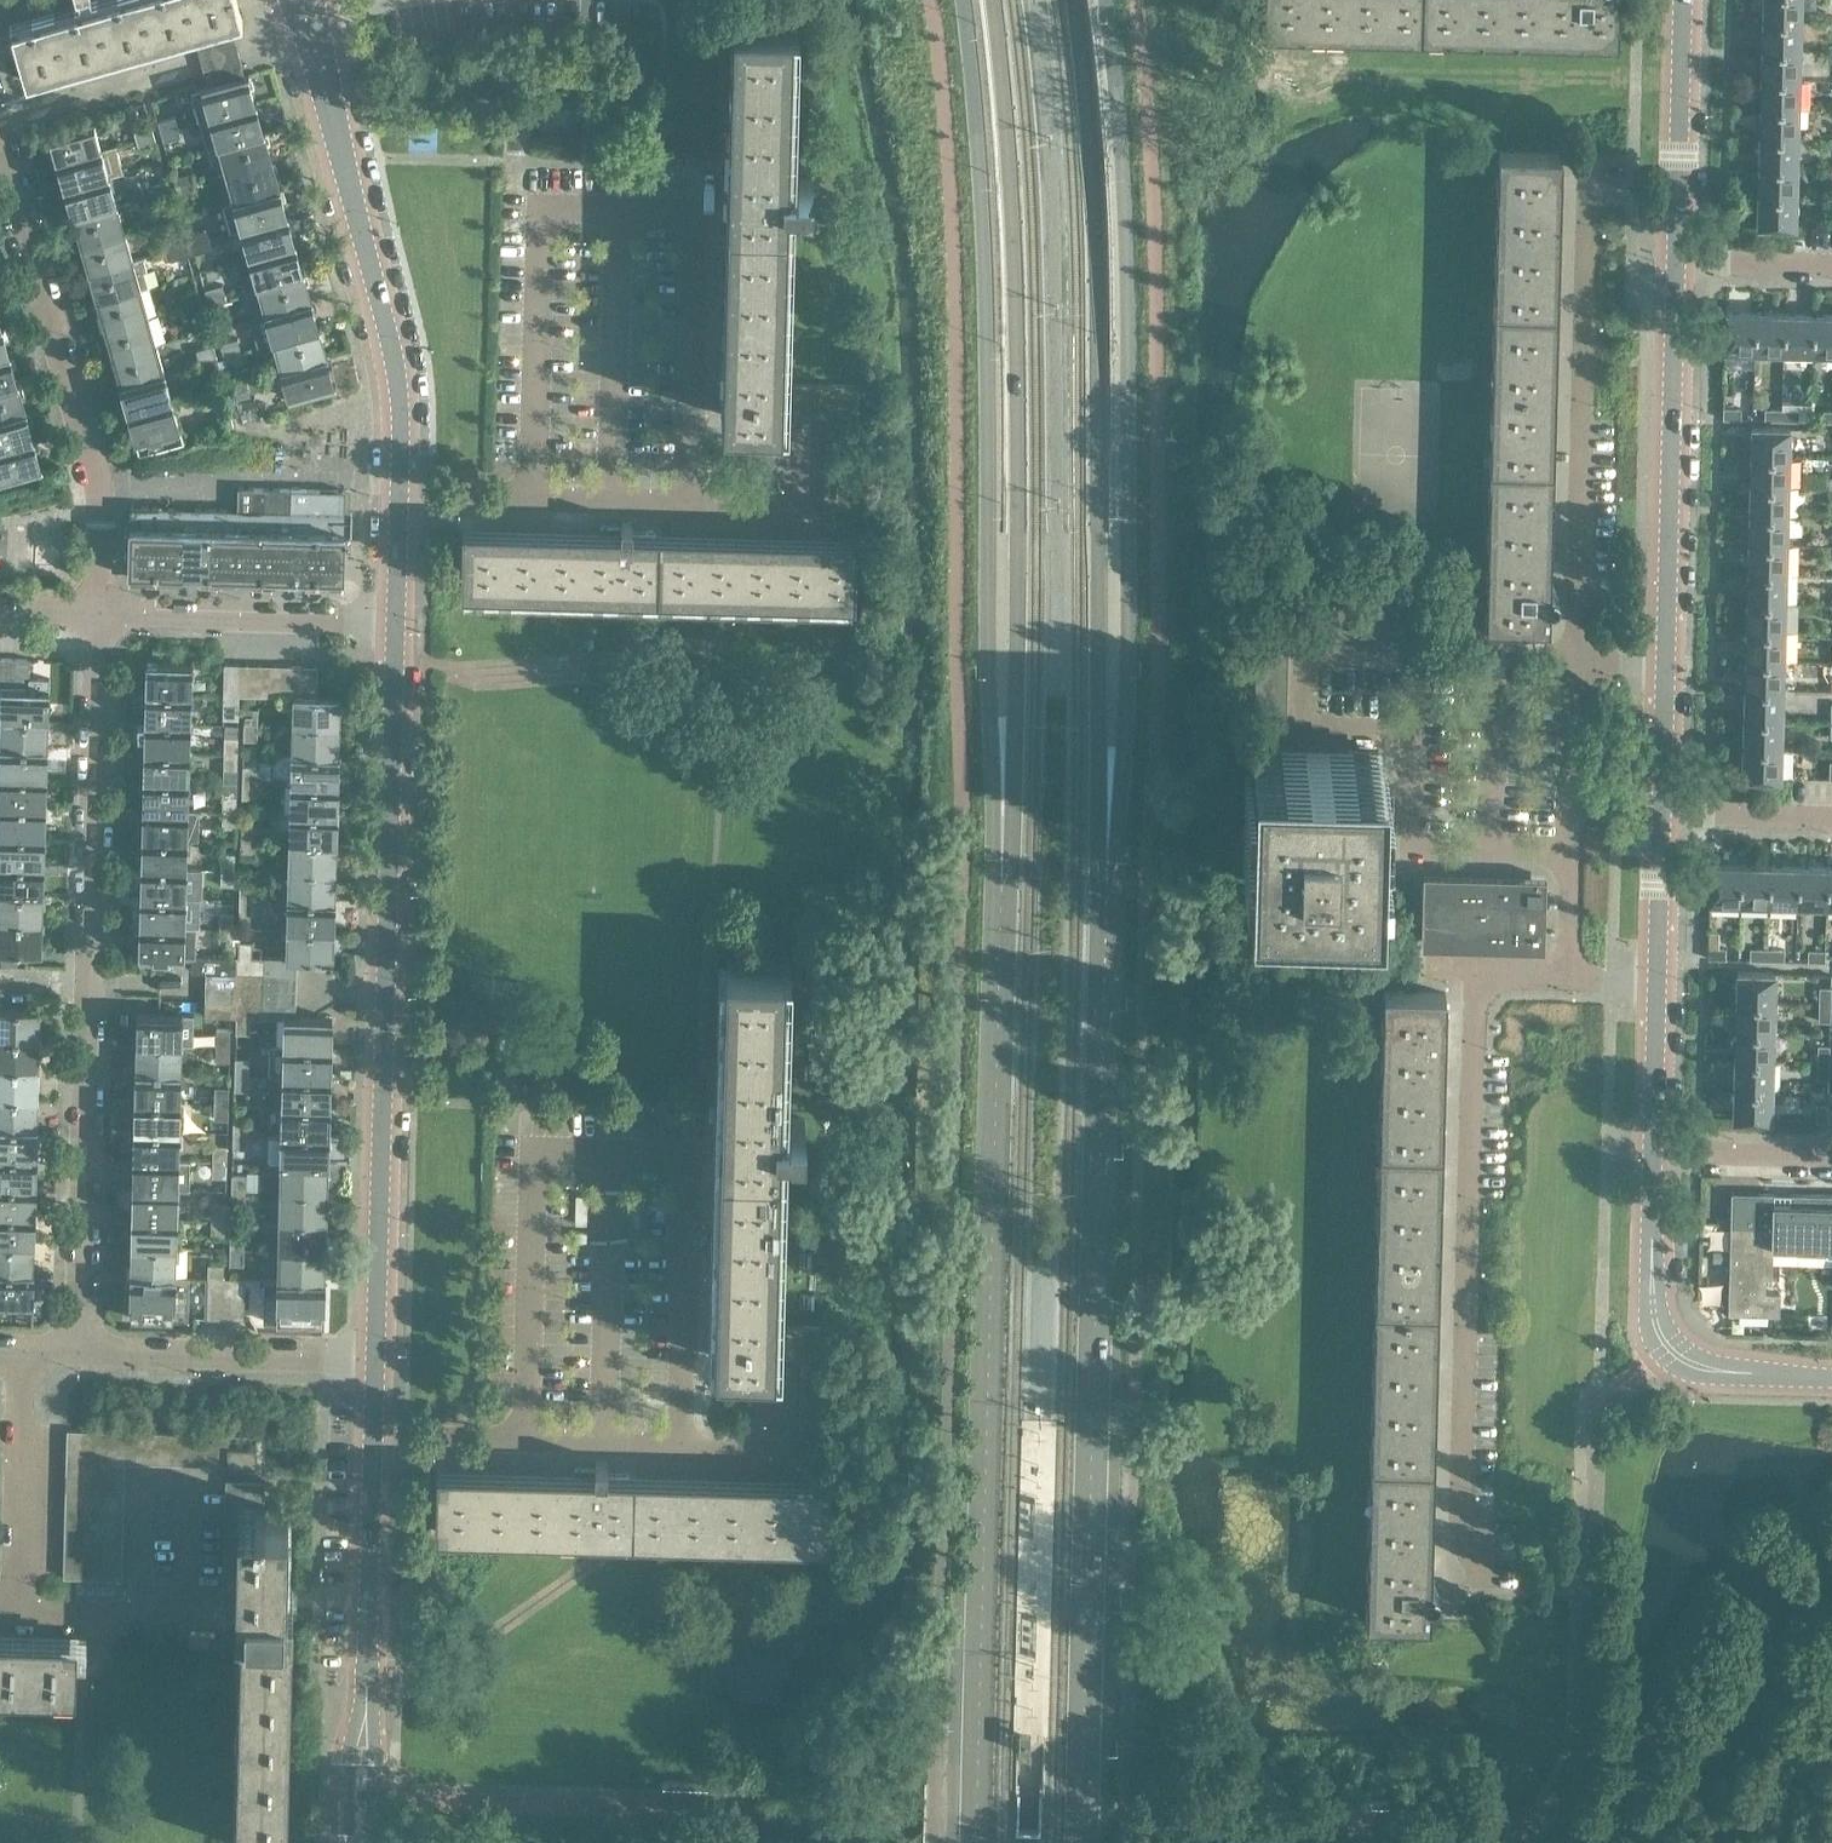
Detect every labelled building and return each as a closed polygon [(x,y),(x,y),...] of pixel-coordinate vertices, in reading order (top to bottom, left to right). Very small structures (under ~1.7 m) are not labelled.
[(10,22),(12,28),(27,81),(50,74),(50,77),(61,74),(60,71),(93,62),(93,65),(113,59),(113,56),(135,50),(136,53),(156,47),(155,44),(178,38),(179,41),(189,38),(189,35),(194,33),(230,23),(243,20),(237,0),(80,0),(81,3),(10,22)] [(1264,30),(1286,30),(1286,33),(1304,33),(1304,31),(1324,31),(1324,34),(1343,34),(1343,32),(1363,32),(1363,35),(1382,35),(1382,33),(1402,33),(1402,36),(1421,36),(1421,34),(1442,34),(1442,37),(1460,37),(1461,35),(1481,35),(1481,38),(1499,38),(1499,36),(1520,37),(1520,39),(1538,39),(1538,37),(1558,38),(1558,40),(1577,40),(1577,38),(1597,39),(1597,41),(1616,42),(1616,39),(1618,39),(1619,0),(1265,0),(1264,30)] [(1802,0),(1764,0),(1763,20),(1801,21),(1802,0)] [(798,20),(734,19),(734,40),(731,40),(731,58),(733,59),(733,79),(730,79),(730,98),(732,98),(732,118),(729,118),(729,136),(731,136),(730,158),(728,158),(727,176),(730,176),(730,183),(730,196),(729,196),(729,197),(727,197),(726,215),(729,215),(728,238),(726,238),(725,256),(728,256),(727,277),(725,277),(724,295),(727,295),(726,316),(724,316),(723,334),(726,335),(725,355),(723,355),(722,374),(725,374),(724,395),(721,394),(721,413),(724,413),(723,415),(753,416),(771,416),(788,417),(788,415),(788,383),(793,192),(797,192),(797,195),(812,195),(812,176),(797,176),(797,178),(793,178),(794,177),(798,22),(798,20)] [(1800,50),(1801,21),(1763,20),(1762,49),(1800,50)] [(230,23),(194,33),(198,46),(234,36),(234,35),(233,36),(230,24),(231,24),(230,23)] [(234,36),(198,46),(201,60),(238,49),(237,49),(233,37),(234,37),(234,36)] [(238,49),(201,60),(205,73),(232,66),(242,63),(241,62),(240,62),(237,50),(238,50),(238,49)] [(1799,80),(1800,50),(1762,49),(1762,78),(1799,80)] [(206,88),(192,92),(200,122),(214,118),(213,116),(255,104),(250,87),(251,87),(252,87),(255,86),(255,85),(252,85),(250,77),(250,76),(249,75),(237,79),(237,78),(236,79),(232,66),(205,73),(206,76),(209,85),(203,87),(204,88),(206,88)] [(1799,109),(1799,80),(1762,78),(1761,108),(1799,109)] [(214,118),(200,122),(208,148),(221,144),(263,132),(258,115),(263,114),(262,113),(256,115),(254,106),(258,105),(257,103),(255,104),(213,116),(214,118)] [(1798,138),(1799,109),(1761,108),(1760,137),(1798,138)] [(160,123),(159,123),(161,131),(178,126),(176,118),(160,123)] [(94,119),(49,132),(50,133),(54,132),(56,141),(50,143),(53,143),(54,143),(55,142),(60,159),(59,159),(58,160),(57,160),(57,161),(101,148),(94,121),(95,120),(94,119)] [(151,125),(134,130),(137,138),(154,133),(152,125),(151,125)] [(178,126),(161,131),(164,143),(165,143),(182,138),(178,126)] [(263,132),(221,144),(221,145),(228,171),(229,173),(240,170),(271,160),(266,143),(267,143),(268,143),(271,142),(270,141),(266,142),(263,133),(266,133),(265,131),(265,132),(264,132),(263,132)] [(154,133),(137,138),(140,150),(156,145),(157,145),(154,133)] [(1797,167),(1798,138),(1760,137),(1759,166),(1797,167)] [(101,148),(57,161),(58,161),(60,161),(62,169),(58,171),(58,172),(63,170),(67,187),(65,188),(109,176),(124,172),(116,144),(101,148)] [(1561,153),(1500,151),(1499,172),(1497,172),(1496,191),(1499,191),(1498,211),(1496,211),(1495,230),(1498,230),(1497,250),(1495,250),(1494,268),(1496,268),(1496,289),(1494,289),(1493,307),(1495,307),(1495,329),(1492,329),(1492,347),(1494,347),(1494,368),(1491,368),(1491,386),(1493,386),(1493,407),(1490,407),(1490,425),(1492,425),(1492,446),(1489,445),(1489,464),(1491,464),(1491,485),(1488,485),(1488,504),(1490,504),(1490,524),(1487,524),(1487,543),(1489,543),(1489,563),(1486,563),(1486,582),(1488,582),(1487,602),(1485,602),(1485,620),(1487,620),(1487,622),(1549,624),(1549,622),(1548,622),(1549,604),(1551,604),(1554,603),(1556,602),(1557,601),(1558,600),(1559,598),(1559,597),(1559,596),(1559,594),(1559,592),(1558,591),(1558,590),(1557,589),(1556,588),(1554,587),(1553,587),(1552,582),(1551,577),(1549,572),(1549,567),(1549,562),(1550,562),(1561,155),(1561,153)] [(240,170),(229,173),(236,201),(279,188),(274,171),(275,171),(276,170),(278,170),(278,169),(273,170),(271,161),(273,161),(273,159),(272,160),(271,160),(240,170)] [(1796,196),(1797,167),(1759,166),(1758,195),(1796,196)] [(175,177),(174,177),(177,188),(194,183),(194,181),(191,172),(175,177)] [(109,176),(65,188),(66,189),(68,189),(70,197),(66,199),(66,200),(69,199),(70,199),(71,198),(75,215),(74,215),(73,216),(73,217),(117,205),(117,204),(109,177),(109,176)] [(166,179),(150,184),(153,194),(153,195),(170,190),(167,179),(166,179)] [(194,183),(177,188),(180,197),(181,197),(197,192),(194,183)] [(237,201),(224,205),(232,233),(244,229),(286,216),(282,199),(283,199),(284,199),(286,198),(286,197),(281,198),(279,189),(281,189),(281,187),(280,187),(279,188),(236,201),(237,201)] [(170,190),(153,195),(156,204),(172,199),(173,199),(170,190)] [(1795,226),(1796,196),(1758,195),(1758,225),(1795,226)] [(117,205),(73,217),(76,217),(78,225),(73,227),(74,227),(76,227),(77,226),(78,226),(83,243),(82,243),(81,244),(81,245),(125,232),(117,205)] [(286,216),(244,229),(251,255),(252,256),(294,244),(290,227),(291,226),(294,226),(294,225),(289,226),(287,217),(289,217),(289,215),(288,215),(287,216),(286,216)] [(190,233),(187,234),(189,244),(195,243),(210,239),(210,238),(207,228),(191,233),(190,233)] [(125,232),(81,245),(84,245),(86,253),(81,255),(82,256),(84,255),(85,255),(86,254),(91,271),(90,271),(89,272),(89,273),(133,260),(125,232)] [(182,235),(166,240),(168,248),(169,250),(189,244),(187,234),(183,235),(182,235)] [(195,243),(189,244),(192,254),(196,253),(213,248),(210,239),(195,243)] [(294,244),(252,256),(259,283),(259,284),(302,272),(297,255),(298,255),(299,254),(302,254),(302,253),(297,254),(295,245),(297,245),(297,244),(297,243),(296,243),(295,244),(294,244)] [(189,244),(169,250),(171,260),(187,255),(188,255),(192,254),(189,244)] [(133,260),(89,273),(91,273),(94,281),(89,283),(89,284),(92,283),(93,282),(94,282),(99,299),(98,299),(97,300),(97,301),(141,288),(141,289),(149,287),(145,271),(147,270),(144,257),(133,260)] [(302,272),(259,284),(267,312),(299,303),(310,300),(305,283),(306,283),(307,282),(310,282),(310,281),(305,282),(303,273),(305,273),(304,271),(303,272),(302,272)] [(207,289),(206,289),(209,298),(225,294),(225,293),(222,284),(207,289)] [(141,288),(97,301),(99,301),(102,309),(97,311),(100,311),(101,310),(102,310),(107,327),(106,327),(105,328),(104,328),(105,329),(148,316),(148,315),(141,289),(141,288)] [(197,292),(182,296),(184,305),(201,301),(198,292),(197,292)] [(225,294),(209,298),(212,310),(213,309),(228,305),(225,294)] [(267,312),(254,315),(262,343),(274,340),(318,328),(313,311),(318,310),(318,309),(313,310),(310,301),(313,301),(312,299),(310,300),(299,303),(267,312)] [(201,301),(184,305),(187,316),(203,311),(204,311),(201,301)] [(1755,350),(1756,312),(1726,311),(1725,349),(1755,350)] [(1784,351),(1785,313),(1756,312),(1755,350),(1784,351)] [(1813,352),(1814,314),(1785,313),(1784,351),(1813,352)] [(1814,314),(1813,352),(1831,352),(1831,314),(1814,314)] [(148,316),(105,329),(107,329),(110,337),(105,339),(108,339),(109,338),(110,338),(115,355),(114,355),(113,356),(112,356),(112,357),(156,343),(156,342),(148,316)] [(318,328),(274,340),(275,341),(282,368),(293,365),(326,356),(321,339),(322,339),(323,338),(326,338),(325,337),(321,338),(318,329),(321,329),(320,327),(319,328),(318,328)] [(9,354),(4,338),(5,337),(6,337),(9,336),(9,335),(2,337),(0,329),(0,356),(9,354)] [(222,343),(221,343),(224,354),(241,349),(238,339),(222,343)] [(156,343),(112,357),(113,357),(115,357),(117,365),(113,367),(116,367),(117,366),(118,366),(122,383),(156,373),(164,371),(156,343)] [(212,345),(196,350),(199,361),(216,356),(213,345),(212,345)] [(241,349),(224,354),(227,365),(228,365),(244,360),(241,350),(241,349)] [(0,356),(0,386),(17,381),(12,366),(13,365),(14,365),(17,364),(17,363),(10,365),(8,357),(12,355),(12,354),(11,354),(10,354),(9,355),(9,354),(0,356)] [(293,365),(282,368),(283,369),(290,396),(288,397),(289,398),(336,385),(336,383),(335,384),(334,384),(329,367),(330,367),(331,366),(334,366),(333,365),(329,366),(326,357),(329,357),(328,355),(327,356),(326,356),(293,365)] [(216,356),(199,361),(199,362),(202,371),(218,367),(219,366),(216,356)] [(121,384),(120,384),(121,385),(123,385),(125,393),(121,394),(121,395),(124,395),(125,394),(126,394),(130,411),(172,399),(164,372),(164,371),(156,373),(122,383),(121,383),(121,384)] [(0,386),(0,417),(25,410),(20,394),(21,393),(22,393),(25,392),(25,391),(18,393),(16,384),(20,383),(19,382),(18,382),(17,382),(17,381),(0,386)] [(802,415),(803,384),(788,383),(788,415),(789,415),(789,413),(800,414),(800,415),(802,415)] [(238,401),(241,412),(242,411),(257,407),(254,396),(238,401)] [(128,412),(128,413),(131,413),(133,421),(128,422),(129,423),(132,423),(132,422),(133,422),(138,439),(137,439),(136,439),(136,440),(136,441),(139,440),(141,449),(171,441),(168,432),(180,429),(181,428),(181,427),(180,427),(173,402),(172,399),(130,411),(129,411),(128,412)] [(1724,407),(1723,418),(1741,419),(1741,408),(1724,407)] [(1781,420),(1782,409),(1765,409),(1765,420),(1781,420)] [(1799,410),(1782,409),(1781,420),(1798,421),(1799,410)] [(0,417),(0,447),(32,437),(28,422),(29,421),(30,421),(33,420),(32,419),(26,421),(24,412),(28,411),(27,410),(26,410),(25,410),(0,417)] [(1823,411),(1823,421),(1831,422),(1831,411),(1823,411)] [(771,417),(771,416),(753,416),(753,417),(752,437),(771,438),(771,417)] [(858,433),(859,418),(827,417),(827,419),(829,419),(829,430),(827,430),(827,432),(858,433)] [(1752,426),(1751,456),(1789,457),(1790,427),(1752,426)] [(0,447),(0,479),(43,467),(43,466),(42,466),(41,466),(36,450),(37,449),(38,449),(41,448),(40,447),(36,449),(33,440),(36,439),(35,438),(34,438),(33,438),(32,437),(0,447)] [(1788,486),(1789,457),(1751,456),(1751,485),(1788,486)] [(1787,515),(1788,486),(1751,485),(1750,514),(1787,515)] [(263,585),(265,488),(264,488),(254,488),(254,487),(239,487),(238,509),(236,577),(253,577),(253,584),(252,584),(252,585),(263,585)] [(290,556),(291,500),(292,488),(290,488),(290,489),(280,489),(280,488),(265,488),(263,585),(273,586),(273,584),(272,584),(272,578),(289,578),(290,556)] [(307,489),(292,488),(291,500),(307,500),(307,515),(312,515),(312,530),(318,530),(317,587),(326,587),(326,586),(326,579),(342,580),(342,582),(343,582),(344,548),(344,533),(351,533),(352,533),(353,512),(351,512),(351,513),(345,513),(346,490),(343,490),(343,491),(320,490),(320,489),(317,489),(317,490),(307,490),(307,489)] [(307,500),(291,500),(290,556),(289,578),(307,579),(306,585),(306,586),(317,587),(318,530),(312,530),(312,515),(307,515),(307,500)] [(157,582),(159,507),(143,506),(143,507),(132,506),(131,506),(130,530),(131,530),(130,542),(129,576),(130,576),(131,574),(147,574),(147,581),(146,581),(146,582),(157,582)] [(184,575),(185,508),(174,508),(174,507),(159,507),(157,582),(167,583),(167,581),(166,581),(166,575),(184,575)] [(209,584),(211,508),(196,508),(195,508),(185,508),(184,575),(200,576),(200,582),(199,582),(199,584),(209,584)] [(236,577),(238,509),(228,509),(211,508),(209,584),(220,584),(220,583),(219,583),(219,576),(236,577)] [(1787,544),(1787,515),(1750,514),(1749,543),(1787,544)] [(464,528),(462,589),(854,600),(856,538),(854,538),(854,539),(661,534),(661,520),(632,520),(632,533),(465,528),(466,528),(464,528)] [(1786,573),(1787,544),(1749,543),(1748,572),(1786,573)] [(1785,602),(1786,573),(1748,572),(1747,601),(1785,602)] [(1784,631),(1785,602),(1747,601),(1747,630),(1784,631)] [(1784,660),(1784,631),(1747,630),(1746,659),(1784,660)] [(15,659),(15,658),(14,658),(14,659),(1,658),(0,685),(0,688),(2,689),(2,690),(3,690),(3,687),(14,687),(15,659)] [(28,659),(15,659),(14,687),(29,687),(30,658),(28,658),(28,659)] [(1783,690),(1784,660),(1746,659),(1745,688),(1783,690)] [(148,679),(147,691),(191,692),(191,665),(193,665),(193,664),(147,662),(146,679),(148,679)] [(225,664),(224,689),(224,703),(239,704),(240,664),(239,664),(226,664),(225,664)] [(259,695),(261,665),(260,665),(248,664),(246,664),(245,695),(259,695)] [(274,696),(275,665),(274,665),(262,665),(261,665),(259,695),(274,696)] [(288,696),(289,665),(288,665),(288,666),(276,665),(275,665),(274,696),(288,696)] [(302,696),(303,666),(302,666),(290,666),(290,665),(289,665),(288,696),(294,696),(302,696)] [(304,666),(303,666),(302,696),(318,696),(317,696),(318,666),(316,666),(304,666)] [(29,687),(14,687),(3,687),(3,690),(2,717),(49,719),(49,718),(48,718),(48,705),(49,705),(50,689),(48,689),(29,688),(29,687)] [(1782,719),(1783,690),(1745,688),(1744,718),(1782,719)] [(190,722),(191,692),(147,691),(146,691),(146,693),(147,693),(146,720),(145,720),(145,721),(190,722)] [(318,696),(302,696),(294,696),(294,725),(339,726),(339,713),(340,713),(340,706),(337,706),(337,698),(341,698),(341,697),(318,696)] [(239,718),(239,704),(224,703),(223,718),(239,718)] [(245,708),(245,723),(258,724),(259,709),(245,708)] [(49,720),(49,719),(2,717),(1,746),(47,747),(47,720),(49,720)] [(1781,748),(1782,719),(1744,718),(1744,747),(1781,748)] [(189,751),(190,722),(145,721),(145,722),(146,722),(146,749),(145,749),(145,750),(189,751)] [(258,740),(258,724),(245,723),(245,739),(258,740)] [(341,726),(339,726),(294,725),(293,754),(338,755),(339,742),(339,736),(336,735),(337,727),(340,727),(341,726)] [(225,737),(225,752),(238,753),(238,738),(225,737)] [(1382,746),(1251,742),(1251,767),(1244,767),(1243,796),(1250,796),(1249,813),(1243,813),(1242,858),(1248,858),(1247,884),(1294,885),(1293,891),(1332,892),(1332,886),(1378,887),(1379,874),(1379,862),(1385,862),(1387,797),(1387,772),(1382,771),(1382,746)] [(48,747),(47,747),(1,746),(0,775),(46,776),(47,749),(48,749),(48,747)] [(1780,778),(1781,748),(1744,747),(1743,777),(1780,778)] [(188,780),(189,751),(145,750),(145,751),(146,751),(145,778),(144,778),(144,779),(188,780)] [(238,768),(238,753),(225,752),(225,768),(238,768)] [(340,755),(338,755),(293,754),(292,782),(337,784),(338,771),(338,765),(336,765),(336,756),(340,756),(340,755)] [(244,766),(243,781),(257,781),(257,767),(244,766)] [(46,776),(0,775),(0,793),(0,804),(45,805),(46,777),(47,777),(47,776),(46,776)] [(187,809),(188,780),(144,779),(144,780),(145,780),(144,807),(187,809)] [(256,798),(257,781),(243,781),(243,797),(256,798)] [(223,782),(223,795),(224,795),(237,795),(237,782),(223,782)] [(339,784),(337,784),(292,782),(291,812),(337,813),(337,800),(338,794),(335,794),(335,785),(339,785),(339,784)] [(224,795),(223,810),(237,810),(237,795),(224,795)] [(45,805),(0,804),(0,833),(44,834),(45,807),(46,807),(46,805),(45,805)] [(187,809),(144,807),(143,807),(143,809),(144,809),(143,837),(142,837),(165,838),(187,838),(199,838),(200,809),(187,809)] [(236,825),(237,810),(223,810),(223,824),(236,825)] [(338,813),(337,813),(291,812),(291,841),(336,842),(336,829),(337,829),(337,823),(334,823),(334,814),(338,814),(338,813)] [(242,825),(242,839),(255,840),(255,825),(242,825)] [(44,834),(0,833),(0,862),(44,863),(44,836),(46,836),(46,834),(44,834)] [(186,867),(187,838),(165,838),(142,837),(142,838),(143,838),(142,866),(186,867)] [(254,856),(255,840),(242,839),(242,856),(254,856)] [(337,842),(336,842),(291,841),(290,870),(335,871),(336,858),(336,852),(333,852),(334,843),(337,843),(337,842)] [(222,853),(222,868),(235,868),(236,854),(222,853)] [(44,863),(0,862),(0,891),(43,893),(44,865),(45,865),(45,863),(44,863)] [(1740,902),(1741,864),(1711,863),(1710,901),(1740,902)] [(1769,903),(1770,865),(1741,864),(1740,902),(1769,903)] [(1798,904),(1799,866),(1770,865),(1769,903),(1798,904)] [(186,867),(142,866),(141,866),(141,867),(142,867),(142,895),(141,895),(185,897),(186,867)] [(1827,905),(1828,867),(1799,866),(1798,904),(1827,905)] [(235,885),(235,868),(222,868),(221,884),(235,885)] [(337,871),(335,871),(290,870),(289,899),(334,900),(335,887),(335,881),(333,881),(333,872),(337,873),(337,871)] [(1546,876),(1424,873),(1422,946),(1544,949),(1546,876)] [(241,883),(240,898),(254,898),(254,883),(241,883)] [(43,893),(0,891),(0,920),(42,922),(43,894),(44,894),(44,893),(43,893)] [(184,925),(185,897),(141,895),(141,896),(142,896),(141,924),(140,924),(184,925)] [(253,914),(254,898),(240,898),(240,914),(253,914)] [(336,900),(334,900),(289,899),(288,928),(334,929),(334,916),(334,910),(332,910),(332,901),(336,902),(336,900)] [(221,911),(221,926),(234,927),(234,912),(221,911)] [(42,922),(0,920),(0,951),(41,952),(43,952),(43,951),(41,951),(42,923),(43,923),(43,922),(42,922)] [(197,927),(184,926),(184,925),(140,924),(131,924),(131,936),(141,936),(140,953),(139,953),(139,955),(140,955),(140,963),(163,964),(164,955),(194,956),(196,956),(196,955),(197,927)] [(233,943),(234,927),(221,926),(220,943),(233,943)] [(334,946),(334,939),(331,939),(331,931),(335,931),(335,929),(334,929),(288,928),(288,957),(287,959),(297,959),(334,960),(334,958),(333,958),(333,946),(334,946)] [(239,941),(239,956),(253,957),(254,941),(239,941)] [(1709,947),(1709,958),(1726,958),(1726,947),(1709,947)] [(1767,959),(1768,949),(1751,948),(1751,959),(1767,959)] [(1784,949),(1768,949),(1767,959),(1784,960),(1784,949)] [(1826,961),(1826,951),(1809,950),(1808,961),(1826,961)] [(235,972),(235,956),(196,955),(196,956),(194,956),(193,971),(235,972)] [(297,960),(297,959),(287,959),(288,957),(286,957),(286,958),(253,957),(239,956),(235,956),(235,972),(297,974),(297,973),(296,973),(296,960),(297,960)] [(716,1357),(780,1359),(780,1357),(782,1357),(782,1356),(801,1357),(802,1357),(834,1358),(834,1327),(780,1325),(786,1134),(789,1134),(789,1137),(804,1137),(805,1118),(790,1118),(790,1120),(786,1120),(790,964),(791,965),(791,963),(727,961),(726,982),(724,982),(723,1001),(726,1001),(725,1022),(723,1021),(722,1040),(725,1040),(724,1061),(722,1061),(721,1079),(724,1079),(723,1100),(720,1100),(720,1118),(723,1118),(722,1126),(723,1126),(722,1138),(722,1139),(719,1139),(719,1158),(722,1158),(721,1180),(718,1180),(718,1198),(720,1198),(720,1219),(717,1219),(717,1237),(719,1238),(719,1258),(716,1258),(716,1277),(718,1277),(718,1298),(715,1297),(715,1316),(717,1316),(717,1337),(714,1337),(714,1355),(716,1355),(716,1357)] [(235,987),(235,972),(206,971),(206,972),(206,985),(206,986),(235,987)] [(1775,972),(1737,971),(1737,1001),(1774,1002),(1775,972)] [(297,974),(235,972),(235,987),(297,988),(296,988),(296,974),(297,974)] [(234,1002),(235,987),(206,986),(206,999),(205,999),(205,1001),(234,1002)] [(1820,986),(1819,1004),(1830,1004),(1831,987),(1820,986)] [(297,989),(297,988),(235,987),(234,1002),(296,1003),(296,1002),(295,1002),(296,989),(297,989)] [(1369,1560),(1368,1599),(1366,1599),(1365,1617),(1368,1617),(1368,1618),(1429,1620),(1430,1618),(1429,1618),(1430,1600),(1431,1600),(1433,1600),(1435,1599),(1436,1598),(1438,1597),(1439,1596),(1439,1594),(1440,1592),(1440,1590),(1440,1589),(1439,1587),(1438,1586),(1437,1585),(1436,1584),(1435,1583),(1434,1582),(1433,1577),(1431,1573),(1430,1569),(1445,1014),(1446,993),(1385,991),(1382,1090),(1380,1090),(1379,1108),(1382,1108),(1381,1128),(1379,1128),(1378,1147),(1381,1147),(1380,1168),(1378,1168),(1377,1187),(1380,1187),(1379,1207),(1376,1207),(1376,1226),(1378,1226),(1378,1246),(1375,1246),(1375,1265),(1377,1265),(1377,1285),(1374,1285),(1374,1303),(1376,1303),(1376,1325),(1373,1325),(1373,1343),(1375,1343),(1375,1364),(1372,1364),(1372,1382),(1374,1382),(1373,1421),(1371,1421),(1370,1442),(1373,1442),(1372,1460),(1370,1460),(1369,1482),(1372,1482),(1371,1500),(1369,1500),(1368,1521),(1370,1521),(1370,1539),(1368,1539),(1367,1560),(1369,1560)] [(234,1016),(234,1002),(205,1001),(206,1001),(205,1014),(205,1016),(234,1016)] [(1774,1031),(1774,1002),(1737,1001),(1736,1030),(1774,1031)] [(296,1003),(234,1002),(234,1016),(237,1017),(251,1017),(286,1018),(286,1017),(295,1017),(295,1003),(296,1003)] [(1830,1021),(1830,1004),(1819,1004),(1819,1021),(1830,1021)] [(40,1010),(39,1010),(0,1009),(0,1038),(39,1039),(40,1012),(41,1012),(41,1010),(40,1010)] [(183,1014),(142,1013),(137,1013),(137,1014),(139,1014),(138,1041),(137,1041),(137,1042),(181,1043),(182,1015),(183,1015),(183,1014)] [(251,1033),(251,1017),(237,1017),(237,1032),(251,1033)] [(331,1034),(331,1028),(332,1019),(333,1019),(333,1018),(295,1017),(286,1017),(286,1018),(285,1047),(328,1048),(332,1048),(332,1047),(331,1047),(331,1034)] [(217,1029),(217,1043),(231,1044),(231,1029),(217,1029)] [(1773,1060),(1774,1031),(1736,1030),(1735,1059),(1773,1060)] [(39,1039),(0,1038),(0,1067),(38,1068),(39,1041),(40,1041),(40,1039),(39,1039)] [(181,1072),(181,1043),(137,1042),(137,1043),(138,1043),(137,1070),(136,1070),(136,1071),(181,1072)] [(230,1061),(231,1044),(217,1043),(217,1060),(230,1061)] [(1829,1062),(1830,1045),(1818,1045),(1817,1062),(1829,1062)] [(330,1063),(331,1057),(328,1057),(328,1048),(285,1047),(284,1076),(330,1077),(331,1077),(331,1076),(330,1076),(330,1063)] [(236,1058),(236,1073),(249,1074),(250,1059),(236,1058)] [(1772,1089),(1773,1060),(1735,1059),(1734,1089),(1772,1089)] [(1829,1079),(1829,1062),(1817,1062),(1817,1079),(1829,1079)] [(38,1068),(0,1067),(0,1096),(37,1097),(38,1070),(39,1070),(39,1068),(38,1068)] [(180,1101),(181,1072),(136,1071),(136,1072),(137,1072),(136,1100),(135,1100),(180,1101)] [(249,1090),(249,1074),(236,1073),(235,1090),(249,1090)] [(330,1092),(330,1086),(330,1077),(284,1076),(271,1075),(270,1105),(283,1105),(329,1106),(330,1106),(330,1105),(329,1105),(329,1092),(330,1092)] [(216,1087),(216,1102),(229,1102),(229,1087),(216,1087)] [(1771,1119),(1772,1089),(1734,1089),(1734,1118),(1771,1119)] [(37,1097),(0,1096),(0,1127),(37,1128),(38,1128),(38,1126),(37,1126),(37,1099),(39,1099),(39,1097),(37,1097)] [(179,1131),(180,1101),(135,1100),(135,1101),(136,1101),(136,1129),(134,1129),(134,1130),(135,1130),(179,1131)] [(228,1119),(229,1102),(216,1102),(215,1118),(228,1119)] [(329,1121),(329,1115),(329,1106),(283,1105),(282,1134),(326,1135),(330,1135),(330,1134),(328,1134),(329,1121)] [(1828,1121),(1828,1107),(1817,1107),(1816,1121),(1828,1121)] [(235,1117),(234,1132),(248,1133),(248,1117),(235,1117)] [(37,1128),(0,1127),(0,1156),(36,1157),(37,1157),(37,1155),(36,1155),(37,1128)] [(178,1160),(179,1131),(135,1130),(135,1158),(134,1158),(134,1159),(135,1159),(178,1160)] [(247,1149),(248,1133),(234,1132),(234,1148),(247,1149)] [(328,1150),(328,1144),(326,1144),(326,1135),(282,1134),(281,1163),(325,1164),(329,1165),(329,1163),(327,1163),(328,1150)] [(228,1145),(227,1145),(214,1145),(213,1162),(227,1163),(228,1145)] [(36,1157),(0,1156),(0,1185),(35,1186),(36,1186),(36,1184),(35,1184),(36,1157)] [(178,1190),(178,1160),(135,1159),(134,1187),(133,1187),(133,1188),(134,1188),(178,1190)] [(227,1178),(227,1163),(213,1162),(213,1177),(227,1178)] [(327,1179),(327,1173),(325,1173),(325,1164),(281,1163),(280,1192),(324,1193),(328,1194),(328,1192),(327,1192),(327,1179)] [(233,1174),(232,1190),(246,1191),(246,1175),(233,1174)] [(35,1186),(0,1185),(0,1214),(34,1215),(36,1215),(36,1214),(34,1213),(35,1186)] [(177,1219),(178,1190),(134,1188),(133,1216),(132,1216),(132,1217),(133,1217),(177,1219)] [(245,1206),(246,1191),(232,1190),(232,1206),(245,1206)] [(1790,1193),(1790,1208),(1774,1208),(1774,1193),(1758,1192),(1758,1194),(1734,1193),(1734,1192),(1732,1191),(1731,1226),(1734,1226),(1734,1250),(1730,1250),(1728,1313),(1779,1314),(1780,1292),(1766,1292),(1766,1277),(1773,1277),(1774,1246),(1798,1246),(1798,1253),(1831,1254),(1831,1194),(1790,1193)] [(327,1209),(327,1202),(324,1202),(324,1193),(280,1192),(279,1221),(323,1223),(327,1223),(327,1221),(326,1221),(326,1208),(327,1209)] [(212,1203),(212,1220),(226,1220),(226,1203),(212,1203)] [(34,1215),(0,1214),(0,1243),(33,1244),(35,1244),(35,1243),(34,1242),(34,1215)] [(176,1248),(177,1219),(133,1217),(133,1245),(131,1245),(131,1246),(132,1246),(176,1248)] [(225,1235),(226,1220),(212,1220),(211,1234),(225,1235)] [(326,1238),(326,1231),(323,1231),(323,1223),(279,1221),(278,1250),(323,1252),(326,1252),(326,1250),(325,1250),(325,1238),(326,1238)] [(231,1233),(231,1248),(244,1249),(245,1233),(231,1233)] [(33,1244),(0,1243),(0,1272),(34,1273),(34,1272),(33,1272),(33,1244)] [(175,1277),(176,1248),(132,1246),(132,1274),(131,1274),(131,1276),(132,1276),(175,1277)] [(244,1264),(244,1249),(231,1248),(230,1264),(244,1264)] [(325,1267),(325,1260),(322,1260),(323,1252),(278,1250),(278,1279),(322,1281),(326,1281),(326,1279),(324,1279),(325,1267)] [(209,1264),(208,1278),(224,1278),(224,1264),(209,1264)] [(33,1302),(34,1273),(0,1272),(0,1302),(33,1302)] [(179,1277),(175,1277),(132,1276),(131,1284),(130,1284),(130,1305),(176,1306),(176,1304),(175,1304),(175,1293),(179,1293),(179,1277)] [(245,1278),(230,1277),(229,1318),(230,1318),(243,1318),(244,1318),(245,1278)] [(223,1318),(224,1278),(208,1278),(207,1317),(209,1317),(221,1317),(221,1318),(223,1318)] [(325,1310),(325,1289),(322,1289),(322,1281),(278,1279),(271,1279),(271,1304),(274,1304),(277,1307),(277,1309),(325,1310)] [(1706,1300),(1725,1299),(1725,1281),(1705,1281),(1706,1300)] [(833,1388),(833,1374),(802,1373),(802,1374),(802,1386),(801,1386),(801,1387),(833,1388)] [(97,1445),(97,1430),(68,1429),(68,1431),(69,1431),(69,1444),(69,1445),(97,1445)] [(125,1460),(126,1431),(97,1430),(97,1445),(97,1459),(118,1462),(125,1462),(125,1461),(125,1460)] [(139,1461),(141,1431),(126,1431),(125,1460),(139,1461)] [(154,1462),(154,1432),(141,1431),(139,1461),(140,1461),(153,1461),(153,1462),(154,1462)] [(168,1462),(169,1432),(154,1432),(154,1462),(155,1462),(155,1461),(168,1462)] [(183,1463),(184,1432),(169,1432),(168,1462),(183,1463)] [(198,1463),(199,1433),(184,1432),(183,1463),(198,1463)] [(212,1463),(213,1433),(199,1433),(198,1463),(212,1463)] [(229,1434),(213,1433),(212,1463),(213,1463),(227,1463),(227,1464),(227,1465),(228,1465),(229,1446),(229,1434)] [(258,1447),(258,1434),(229,1434),(229,1446),(258,1447)] [(265,1466),(266,1447),(266,1435),(258,1434),(258,1447),(258,1465),(265,1466)] [(97,1459),(97,1445),(69,1445),(69,1446),(69,1459),(68,1459),(68,1460),(97,1459)] [(258,1465),(258,1447),(229,1446),(228,1465),(258,1465)] [(96,1474),(97,1459),(68,1460),(69,1460),(68,1473),(68,1474),(96,1474)] [(125,1462),(118,1462),(97,1459),(96,1474),(118,1474),(125,1475),(125,1462)] [(828,1480),(828,1481),(637,1475),(637,1462),(595,1461),(595,1474),(440,1470),(438,1470),(437,1531),(829,1542),(830,1480),(828,1480)] [(96,1490),(96,1474),(68,1474),(68,1475),(68,1488),(67,1488),(67,1489),(96,1490)] [(125,1475),(118,1474),(96,1474),(96,1490),(124,1490),(123,1489),(124,1476),(125,1476),(125,1475)] [(242,1610),(241,1633),(238,1633),(238,1648),(241,1649),(240,1672),(237,1672),(237,1687),(240,1688),(239,1711),(236,1711),(236,1726),(239,1726),(238,1750),(235,1750),(235,1765),(238,1765),(237,1789),(234,1789),(234,1805),(237,1805),(236,1828),(233,1828),(233,1842),(286,1842),(292,1587),(287,1587),(287,1565),(290,1565),(291,1550),(288,1550),(288,1526),(291,1526),(292,1510),(289,1510),(289,1508),(264,1507),(265,1480),(226,1479),(224,1587),(237,1587),(236,1609),(242,1610)] [(96,1498),(96,1490),(67,1489),(67,1490),(68,1490),(68,1503),(67,1503),(96,1504),(96,1498)] [(124,1491),(124,1490),(96,1490),(96,1498),(96,1504),(123,1505),(123,1504),(123,1491),(124,1491)] [(95,1517),(96,1504),(67,1503),(67,1504),(68,1504),(67,1517),(67,1518),(95,1517)] [(123,1505),(96,1504),(95,1517),(123,1519),(122,1519),(123,1505)] [(95,1533),(95,1517),(67,1518),(67,1519),(67,1532),(66,1532),(66,1533),(95,1533)] [(123,1520),(123,1519),(95,1517),(95,1533),(122,1534),(122,1533),(122,1520),(123,1520)] [(94,1548),(95,1533),(66,1533),(67,1533),(67,1547),(66,1547),(94,1548)] [(122,1535),(122,1534),(95,1533),(94,1548),(122,1548),(122,1535)] [(94,1563),(94,1562),(94,1548),(66,1547),(66,1548),(67,1548),(66,1561),(66,1562),(94,1563)] [(122,1549),(122,1548),(94,1548),(94,1562),(122,1563),(122,1562),(121,1562),(122,1549)] [(93,1578),(94,1563),(66,1562),(66,1563),(66,1576),(65,1576),(64,1576),(64,1577),(93,1578)] [(122,1563),(94,1562),(94,1563),(93,1578),(122,1578),(122,1577),(121,1577),(121,1564),(122,1564),(122,1563)] [(77,1648),(86,1648),(87,1636),(0,1634),(0,1689),(76,1691),(77,1648)]
